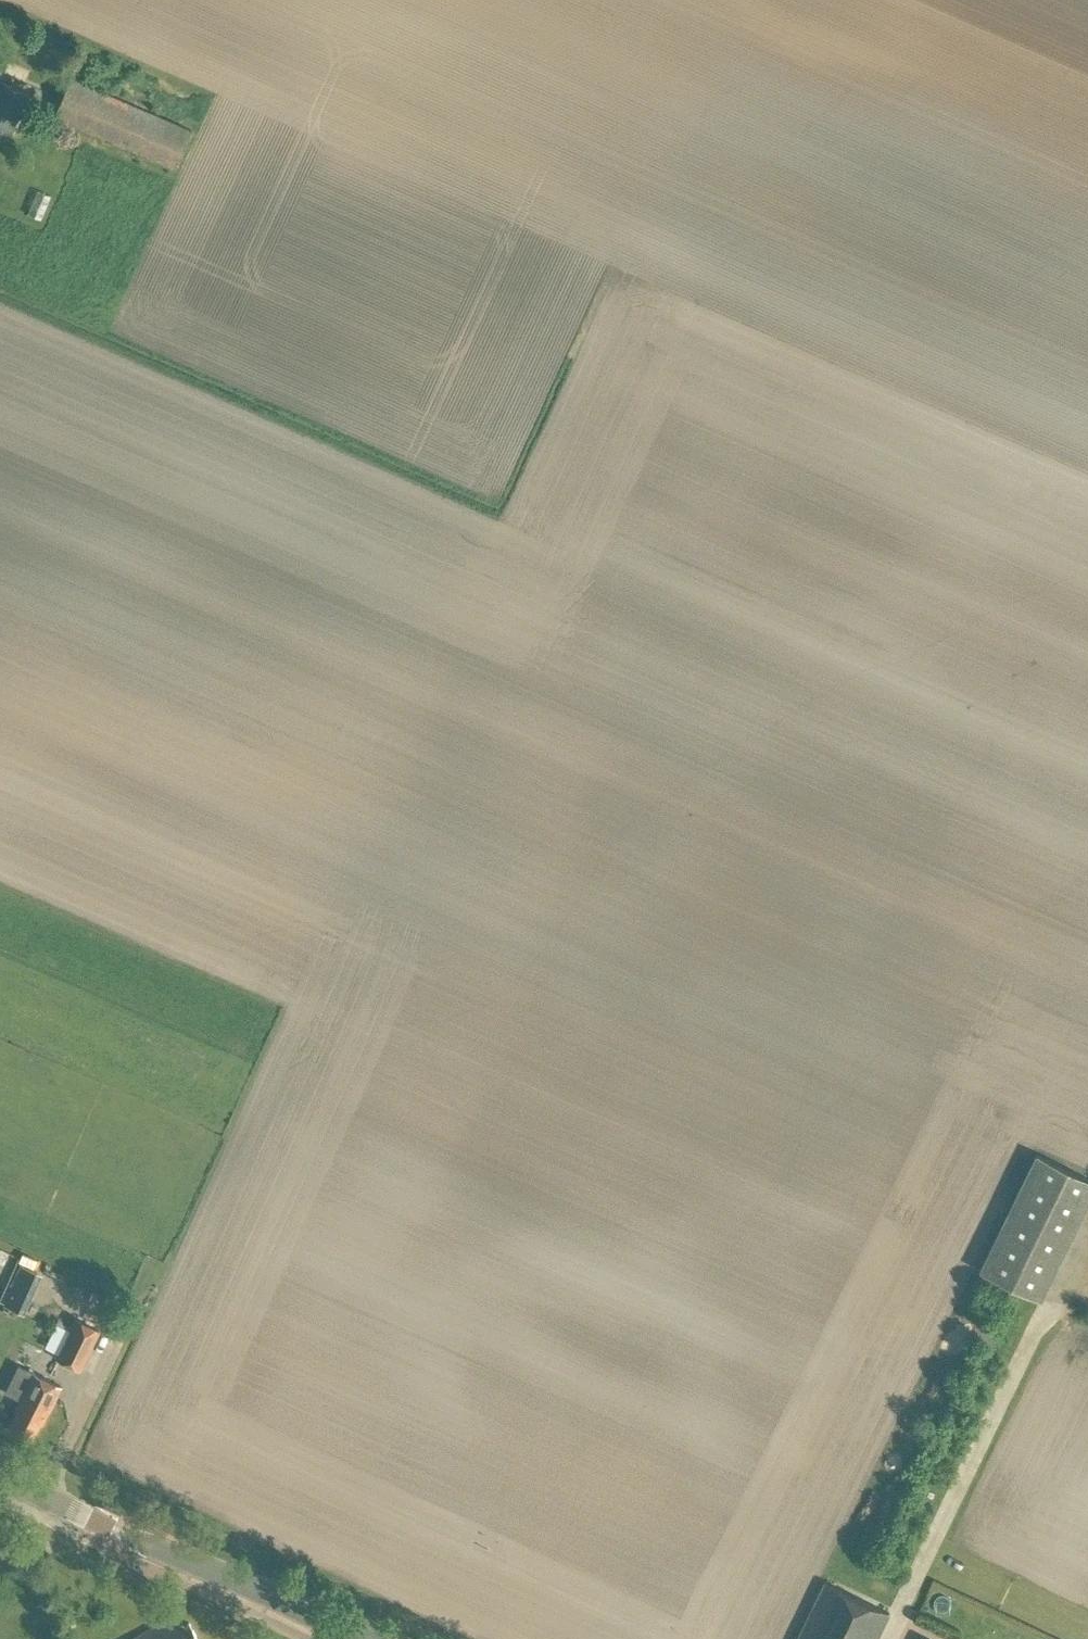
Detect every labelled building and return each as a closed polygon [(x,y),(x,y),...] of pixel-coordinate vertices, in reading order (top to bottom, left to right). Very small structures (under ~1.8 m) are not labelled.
[(28,94),(0,81),(0,127),(11,131),(28,94)] [(1040,1300),(1087,1205),(1087,1178),(1037,1154),(980,1271),(1040,1300)] [(16,1255),(0,1248),(0,1263),(11,1267),(16,1255)] [(46,1295),(36,1290),(26,1311),(36,1316),(46,1295)] [(100,1296),(92,1292),(88,1300),(96,1303),(100,1296)] [(79,1369),(98,1330),(75,1318),(56,1357),(79,1369)] [(34,1372),(34,1371),(20,1364),(7,1391),(21,1398),(16,1409),(18,1410),(10,1426),(32,1438),(40,1422),(42,1421),(60,1385),(34,1372)] [(887,1611),(823,1580),(795,1638),(874,1638),(887,1611)] [(189,1622),(183,1625),(177,1614),(130,1638),(198,1638),(189,1622)]
